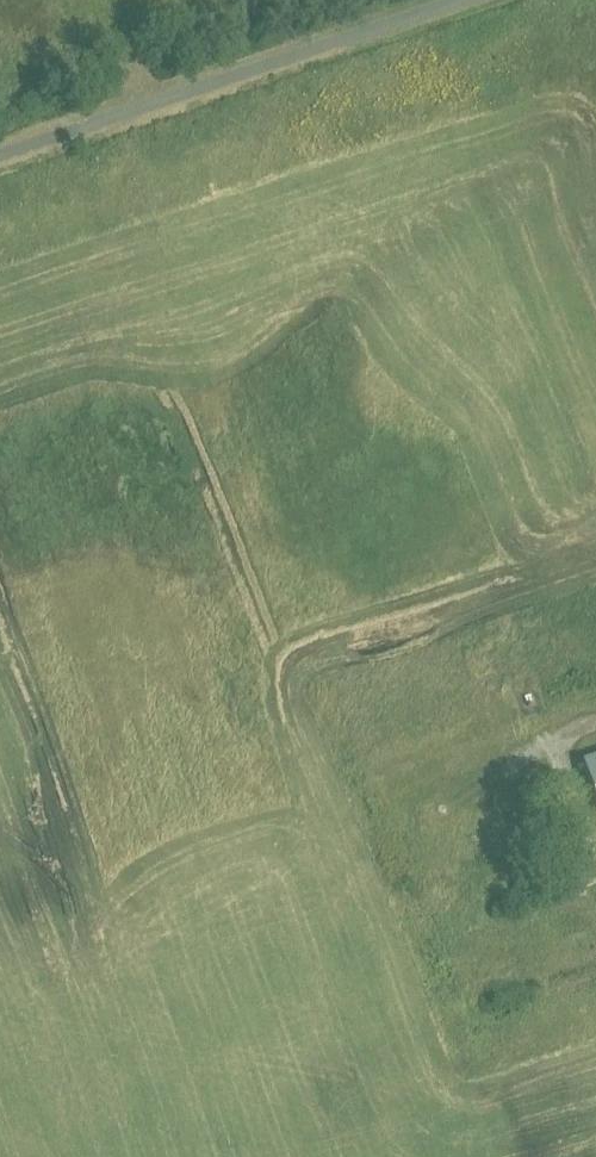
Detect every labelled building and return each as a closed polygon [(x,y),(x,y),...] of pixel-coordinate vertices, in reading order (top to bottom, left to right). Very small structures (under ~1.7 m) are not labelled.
[(584,764),(595,798),(595,760),(584,764)]
